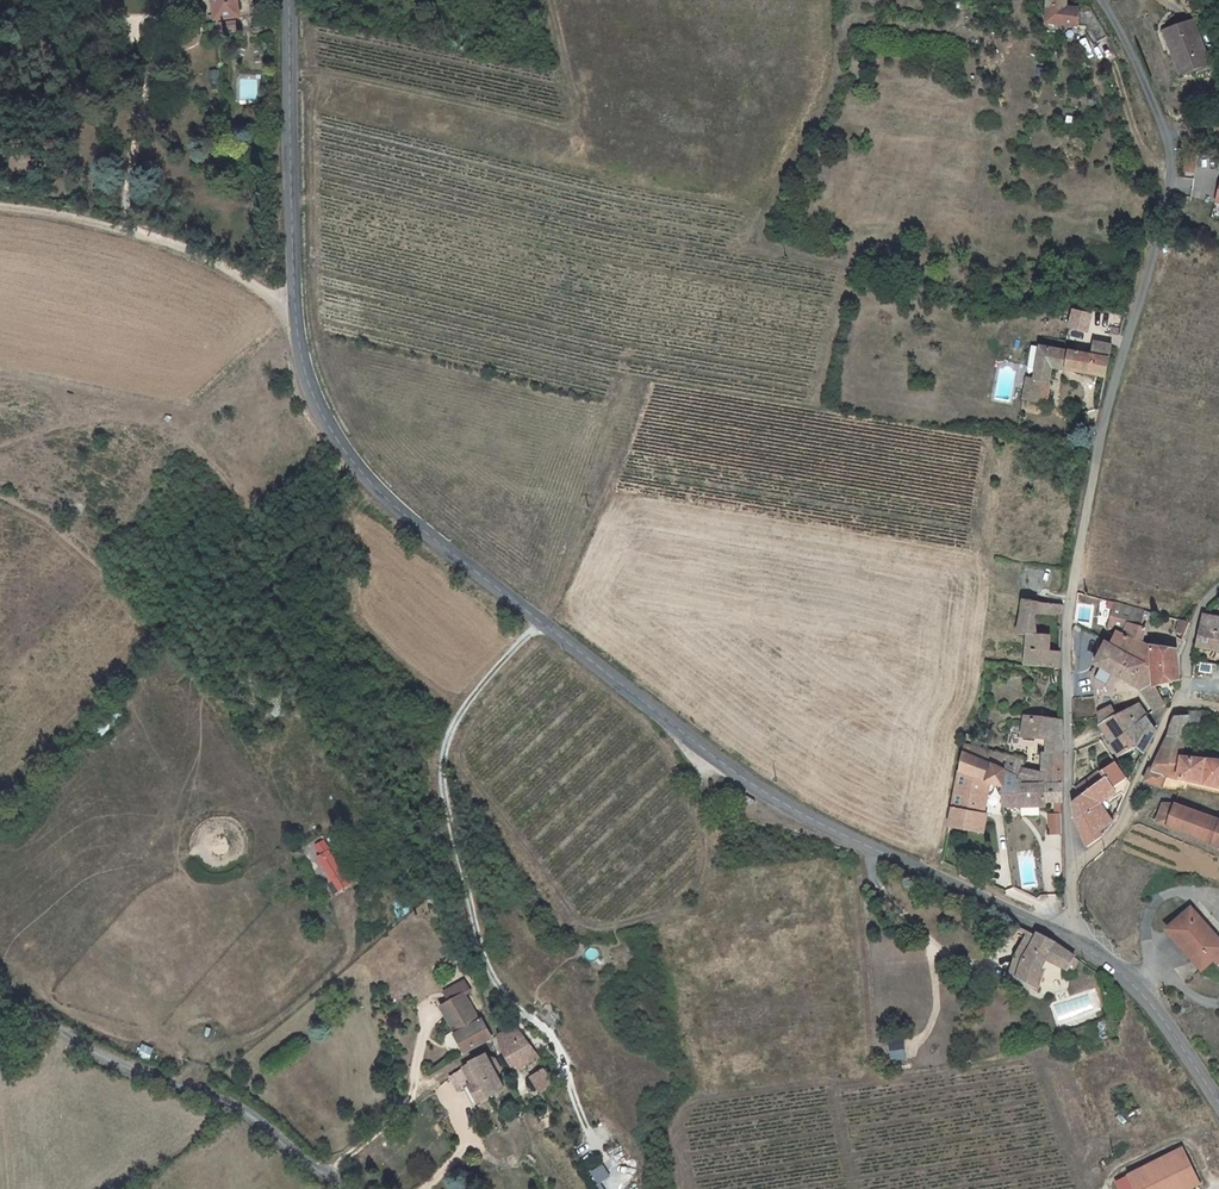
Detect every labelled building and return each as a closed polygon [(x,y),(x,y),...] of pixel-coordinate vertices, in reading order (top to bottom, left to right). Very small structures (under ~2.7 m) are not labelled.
[(222,17),(242,14),(239,0),(219,0),(222,17)] [(1044,22),(1075,24),(1076,20),(1087,21),(1088,2),(1075,1),(1075,6),(1065,6),(1065,0),(1046,0),(1044,22)] [(238,18),(222,21),(222,29),(240,26),(238,18)] [(1206,62),(1189,19),(1164,29),(1172,48),(1180,45),(1190,69),(1206,62)] [(1180,45),(1172,48),(1181,72),(1190,69),(1180,45)] [(1191,174),(1194,156),(1185,154),(1182,172),(1191,174)] [(1068,328),(1089,332),(1093,312),(1071,308),(1068,328)] [(1091,342),(1089,350),(1081,349),(1080,353),(1039,345),(1032,380),(1025,379),(1021,400),(1045,405),(1053,366),(1103,376),(1109,345),(1091,342)] [(1059,667),(1059,652),(1046,652),(1046,637),(1035,637),(1036,615),(1059,611),(1059,602),(1021,600),(1016,636),(1025,637),(1027,667),(1059,667)] [(1121,629),(1115,647),(1154,668),(1155,678),(1177,676),(1175,651),(1153,652),(1143,644),(1145,628),(1141,626),(1144,610),(1112,602),(1110,626),(1121,629)] [(1196,645),(1218,648),(1218,616),(1204,613),(1198,630),(1196,645)] [(1187,621),(1177,618),(1173,629),(1183,632),(1187,621)] [(1167,703),(1155,678),(1154,668),(1115,647),(1109,643),(1097,666),(1142,690),(1158,710),(1167,703)] [(1137,706),(1114,716),(1118,724),(1124,735),(1145,718),(1137,706)] [(1096,712),(1098,724),(1114,716),(1109,708),(1096,712)] [(1173,715),(1168,733),(1182,738),(1183,729),(1201,725),(1203,710),(1188,710),(1188,713),(1173,715)] [(1114,716),(1098,724),(1105,733),(1118,724),(1114,716)] [(1154,729),(1145,718),(1124,735),(1118,724),(1105,733),(1122,757),(1136,745),(1143,751),(1154,729)] [(1005,806),(1062,805),(1060,721),(1021,720),(1021,740),(1043,740),(1043,773),(1025,773),(1025,762),(964,745),(948,827),(979,831),(992,781),(1005,783),(1005,806)] [(1168,733),(1167,741),(1162,741),(1159,759),(1156,759),(1153,768),(1150,768),(1145,780),(1155,784),(1163,788),(1186,793),(1188,787),(1218,794),(1218,761),(1211,760),(1180,757),(1182,738),(1168,733)] [(1115,762),(1097,773),(1101,780),(1083,792),(1073,800),(1073,818),(1086,843),(1099,837),(1096,830),(1112,818),(1112,817),(1103,808),(1117,793),(1122,797),(1130,780),(1115,762)] [(1101,780),(1097,773),(1079,786),(1083,792),(1101,780)] [(1164,803),(1156,822),(1218,845),(1218,820),(1164,803)] [(1050,819),(1050,838),(1061,838),(1061,819),(1050,819)] [(306,847),(338,893),(353,883),(321,837),(306,847)] [(1010,864),(992,866),(994,882),(1011,881),(1010,864)] [(1218,958),(1218,937),(1194,909),(1171,931),(1206,970),(1218,959),(1218,958)] [(1033,936),(1016,976),(1034,986),(1044,961),(1074,975),(1081,960),(1026,925),(1023,931),(1033,936)] [(1033,936),(1023,931),(1007,972),(1016,976),(1033,936)] [(472,1054),(494,1039),(495,1039),(485,1023),(485,1022),(482,1023),(467,997),(472,993),(466,983),(447,995),(453,1004),(444,1010),(459,1036),(458,1036),(470,1056),(472,1054)] [(502,1047),(506,1052),(515,1070),(541,1054),(517,1024),(500,1034),(502,1047)] [(905,1040),(889,1041),(890,1061),(906,1060),(905,1040)] [(498,1070),(504,1067),(498,1058),(494,1056),(491,1058),(488,1054),(474,1064),(468,1068),(468,1069),(457,1081),(460,1085),(471,1090),(470,1090),(481,1106),(509,1087),(498,1070)] [(549,1065),(536,1073),(545,1088),(558,1080),(549,1065)] [(471,1090),(460,1085),(466,1093),(470,1090),(471,1090)] [(516,1134),(508,1142),(516,1152),(525,1144),(516,1134)] [(1176,1149),(1121,1175),(1127,1188),(1187,1188),(1193,1186),(1176,1149)] [(603,1163),(591,1170),(598,1183),(610,1176),(603,1163)]
